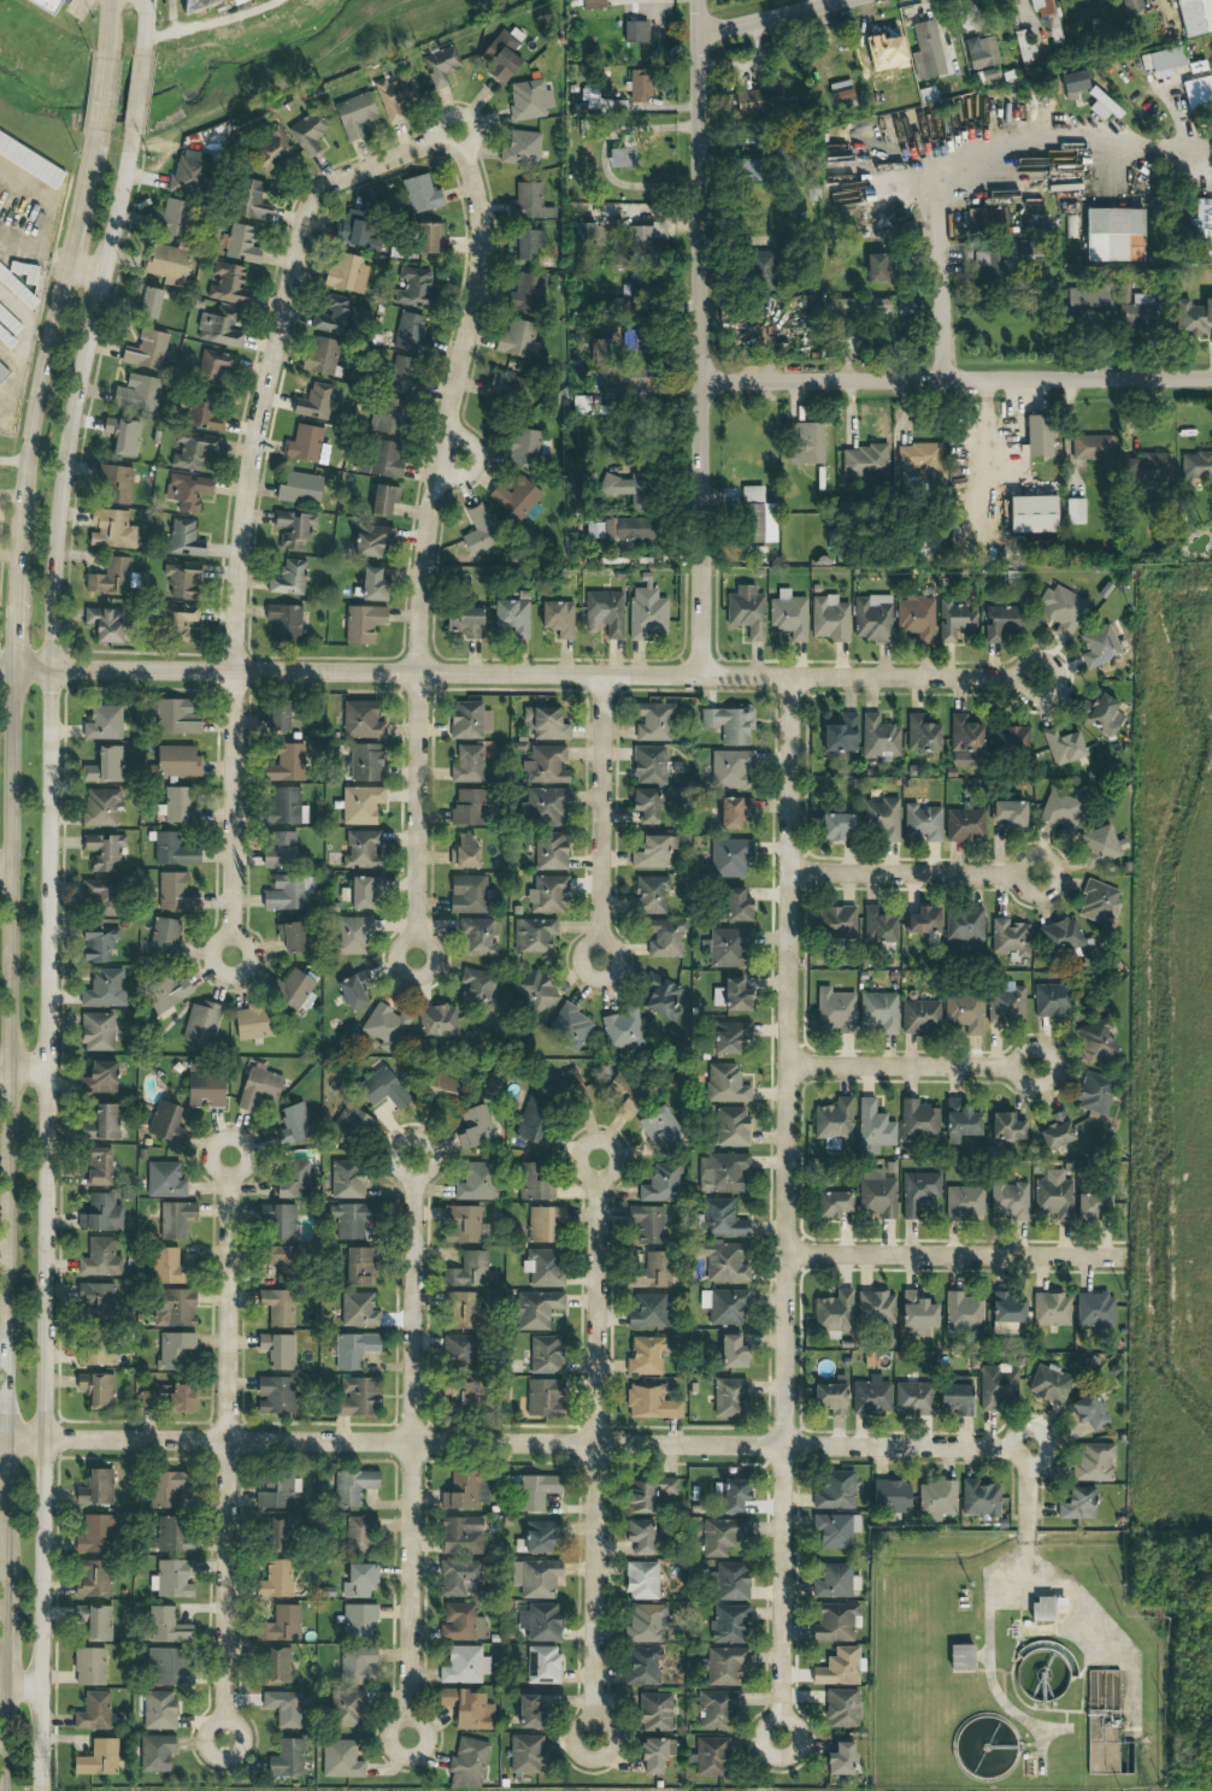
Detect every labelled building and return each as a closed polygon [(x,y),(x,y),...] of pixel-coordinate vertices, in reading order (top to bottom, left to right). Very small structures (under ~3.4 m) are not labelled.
[(53,8),(39,0),(58,0),(53,8)] [(181,14),(224,0),(181,0),(181,14)] [(579,9),(602,9),(601,0),(579,0),(579,9)] [(1051,44),(1062,42),(1053,8),(1051,8),(1050,0),(1030,0),(1036,24),(1046,21),(1051,44)] [(1140,0),(1119,0),(1123,15),(1142,10),(1140,0)] [(1181,38),(1211,32),(1211,0),(1172,0),(1181,38)] [(623,41),(647,41),(647,20),(623,20),(623,41)] [(944,74),(933,20),(910,25),(916,53),(909,54),(914,80),(944,74)] [(1013,31),(1019,67),(1031,65),(1029,53),(1030,53),(1026,29),(1013,31)] [(999,64),(991,34),(963,42),(970,71),(999,64)] [(512,47),(513,47),(507,35),(477,51),(493,82),(522,67),(512,47)] [(443,73),(460,66),(452,45),(419,59),(434,92),(448,84),(443,73)] [(1149,69),(1152,80),(1170,76),(1168,69),(1184,65),(1180,46),(1138,56),(1141,71),(1149,69)] [(999,77),(997,68),(973,73),(975,82),(999,77)] [(629,101),(649,101),(649,70),(629,70),(629,101)] [(1056,76),(1061,95),(1085,89),(1081,70),(1056,76)] [(388,125),(404,119),(398,105),(410,101),(399,72),(372,82),(388,125)] [(1208,76),(1180,83),(1187,111),(1211,105),(1211,91),(1208,76)] [(511,119),(551,114),(547,79),(507,84),(511,119)] [(830,106),(850,107),(851,83),(831,82),(830,106)] [(733,114),(793,110),(791,83),(762,84),(763,90),(732,92),(733,114)] [(598,89),(582,89),(582,105),(598,105),(598,89)] [(377,118),(369,93),(334,105),(342,130),(377,118)] [(319,149),(313,140),(328,129),(314,110),(286,130),(306,159),(319,149)] [(264,131),(267,137),(257,145),(260,151),(252,155),(264,173),(293,154),(275,125),(264,131)] [(54,187),(0,151),(0,127),(64,169),(54,187)] [(500,146),(499,163),(536,166),(540,134),(508,130),(506,147),(500,146)] [(166,190),(200,199),(211,157),(177,148),(166,190)] [(635,166),(635,148),(610,148),(610,166),(635,166)] [(752,181),(751,162),(739,162),(740,182),(752,181)] [(852,224),(863,224),(862,169),(851,170),(852,224)] [(439,189),(431,192),(425,173),(401,181),(411,213),(442,204),(439,189)] [(270,223),(272,210),(259,207),(264,183),(239,177),(230,214),(270,223)] [(553,218),(553,207),(540,207),(540,182),(514,182),(514,201),(508,201),(508,218),(553,218)] [(1211,245),(1211,199),(1192,200),(1193,231),(1204,231),(1205,245),(1211,245)] [(160,235),(187,236),(188,201),(161,200),(160,235)] [(369,224),(371,214),(345,206),(334,241),(375,253),(382,228),(369,224)] [(1140,263),(1140,210),(1083,209),(1083,263),(1140,263)] [(222,258),(259,264),(265,229),(228,223),(222,258)] [(419,223),(419,253),(441,253),(441,223),(419,223)] [(594,241),(594,223),(575,223),(575,241),(594,241)] [(628,260),(651,260),(651,238),(664,238),(664,225),(628,225),(628,260)] [(516,246),(516,260),(537,260),(537,230),(508,230),(508,246),(516,246)] [(160,283),(184,288),(192,247),(177,245),(176,248),(148,242),(141,273),(161,277),(160,283)] [(369,260),(330,252),(323,285),(361,294),(369,260)] [(1002,287),(1004,253),(985,252),(984,286),(1002,287)] [(863,256),(864,283),(884,282),(883,255),(863,256)] [(30,304),(0,276),(0,256),(40,293),(30,304)] [(251,307),(253,291),(240,290),(243,267),(213,261),(207,299),(251,307)] [(430,275),(398,271),(394,304),(437,308),(439,294),(428,293),(430,275)] [(545,277),(514,271),(508,308),(539,313),(545,277)] [(653,295),(653,271),(628,271),(628,295),(653,295)] [(1109,283),(1100,282),(1099,289),(1065,287),(1064,316),(1108,317),(1109,283)] [(1129,284),(1113,283),(1111,329),(1153,331),(1154,295),(1129,294),(1129,284)] [(161,289),(139,285),(134,317),(157,320),(161,289)] [(308,328),(343,336),(353,300),(328,294),(323,313),(313,311),(308,328)] [(888,300),(837,299),(836,312),(888,313),(888,300)] [(896,319),(911,318),(910,299),(895,299),(896,319)] [(1200,300),(1201,306),(1188,306),(1188,299),(1174,299),(1175,336),(1206,335),(1206,329),(1211,329),(1211,299),(1200,300)] [(10,341),(0,332),(0,301),(20,320),(12,330),(17,335),(10,341)] [(196,340),(239,348),(242,329),(234,328),(237,310),(204,304),(196,340)] [(419,353),(426,318),(399,311),(392,347),(419,353)] [(526,359),(535,325),(502,316),(494,349),(526,359)] [(160,371),(167,335),(130,328),(123,364),(160,371)] [(630,359),(653,359),(653,331),(630,331),(630,359)] [(339,341),(308,336),(302,371),(333,376),(339,341)] [(606,360),(606,338),(590,338),(590,360),(606,360)] [(234,373),(237,355),(200,348),(194,384),(217,388),(220,371),(234,373)] [(386,389),(412,395),(419,360),(393,355),(386,389)] [(8,372),(0,364),(0,381),(8,372)] [(483,395),(518,406),(526,379),(492,367),(483,395)] [(607,367),(607,387),(654,387),(654,367),(607,367)] [(152,413),(160,379),(117,370),(110,403),(152,413)] [(334,388),(310,381),(304,401),(294,399),(290,412),(324,422),(334,388)] [(217,410),(219,395),(190,390),(184,425),(222,432),(225,411),(217,410)] [(406,437),(413,402),(377,396),(370,430),(406,437)] [(1049,416),(1024,417),(1025,457),(1050,457),(1049,416)] [(112,455),(136,455),(136,420),(112,420),(112,455)] [(822,464),(821,424),(789,425),(790,465),(822,464)] [(319,425),(293,425),(293,442),(282,442),(282,461),(319,461),(319,425)] [(536,467),(541,431),(511,428),(506,464),(536,467)] [(218,441),(177,430),(169,465),(200,473),(206,452),(216,453),(218,441)] [(1110,435),(1070,436),(1071,461),(1111,460),(1110,435)] [(401,444),(371,438),(365,472),(400,478),(404,459),(398,458),(401,444)] [(895,445),(896,469),(903,469),(903,478),(929,478),(930,485),(941,484),(940,443),(895,445)] [(841,477),(863,477),(863,479),(886,479),(886,447),(841,447),(841,477)] [(1178,454),(1179,464),(1166,464),(1166,453),(1134,454),(1136,483),(1174,480),(1174,483),(1211,481),(1211,452),(1178,454)] [(131,467),(105,465),(101,502),(128,505),(131,467)] [(275,500),(318,507),(323,478),(286,471),(283,484),(277,483),(275,500)] [(651,511),(651,472),(629,472),(629,511),(651,511)] [(211,495),(213,479),(170,473),(167,487),(177,488),(173,509),(195,513),(198,494),(211,495)] [(616,496),(617,477),(601,475),(600,495),(616,496)] [(518,523),(541,494),(520,476),(507,491),(496,483),(487,496),(518,523)] [(393,517),(398,487),(375,484),(370,514),(393,517)] [(775,543),(774,504),(761,504),(761,487),(725,488),(725,506),(739,506),(740,543),(775,543)] [(1005,498),(1006,534),(1053,533),(1052,497),(1005,498)] [(1083,499),(1064,499),(1064,525),(1083,525),(1083,499)] [(499,544),(481,503),(464,511),(472,531),(460,536),(469,558),(499,544)] [(124,547),(125,511),(89,509),(89,547),(124,547)] [(272,528),(278,528),(278,548),(307,549),(307,528),(314,528),(316,513),(272,512),(272,528)] [(659,540),(659,518),(616,518),(616,540),(659,540)] [(194,520),(170,519),(167,554),(202,556),(204,542),(193,542),(194,520)] [(380,559),(383,542),(390,544),(393,529),(359,523),(353,554),(380,559)] [(137,574),(129,573),(130,558),(103,557),(103,575),(84,575),(83,594),(126,595),(126,589),(137,589),(137,574)] [(279,577),(266,577),(266,594),(304,595),(304,560),(279,559),(279,577)] [(194,565),(167,565),(167,598),(194,599),(194,565)] [(377,579),(377,570),(358,569),(358,588),(360,588),(360,600),(382,601),(383,580),(377,579)] [(666,631),(666,597),(656,597),(656,588),(650,588),(650,573),(641,573),(641,588),(628,588),(628,640),(645,640),(645,631),(666,631)] [(1068,640),(1086,600),(1049,583),(1035,613),(1056,623),(1052,633),(1068,640)] [(725,625),(747,625),(746,641),(763,641),(763,594),(754,594),(754,585),(735,585),(734,594),(725,594),(725,625)] [(806,597),(788,597),(789,589),(776,589),(776,599),(768,599),(768,629),(786,629),(786,641),(805,641),(806,597)] [(538,628),(556,629),(555,639),(571,640),(572,602),(556,601),(556,592),(539,591),(538,628)] [(623,592),(585,591),(584,632),(595,632),(595,623),(605,624),(604,639),(622,639),(623,592)] [(890,595),(853,596),(854,641),(891,640),(890,595)] [(810,639),(848,639),(848,603),(836,603),(836,596),(810,596),(810,639)] [(896,597),(895,630),(915,631),(915,642),(932,643),(933,597),(896,597)] [(976,607),(950,607),(950,599),(939,598),(937,643),(954,643),(954,631),(975,631),(976,607)] [(526,600),(490,600),(490,628),(510,627),(510,640),(527,640),(526,600)] [(165,642),(186,641),(186,623),(196,623),(196,604),(164,605),(165,642)] [(263,620),(271,620),(271,638),(299,639),(300,605),(264,604),(263,620)] [(343,643),(371,644),(371,623),(384,624),(385,607),(344,605),(343,643)] [(984,643),(1000,643),(1000,630),(1018,630),(1018,606),(983,607),(984,643)] [(461,638),(480,638),(480,609),(445,608),(444,632),(462,632),(461,638)] [(120,645),(121,610),(82,609),(82,625),(91,625),(90,644),(120,645)] [(1120,656),(1110,624),(1079,634),(1084,652),(1079,653),(1084,668),(1120,656)] [(1083,723),(1114,736),(1123,714),(1113,710),(1117,701),(1096,692),(1083,723)] [(197,733),(196,699),(154,699),(155,733),(197,733)] [(285,699),(264,700),(265,731),(286,731),(285,699)] [(383,738),(383,721),(373,721),(373,700),(340,701),(341,738),(383,738)] [(481,702),(449,702),(449,739),(481,739),(481,732),(490,732),(490,711),(481,711),(481,702)] [(671,741),(670,703),(632,704),(632,717),(636,717),(636,741),(671,741)] [(119,739),(119,705),(87,705),(87,722),(80,722),(81,739),(119,739)] [(567,740),(568,723),(555,723),(556,707),(523,707),(523,730),(530,730),(530,739),(567,740)] [(699,708),(699,727),(719,727),(720,746),(747,745),(747,731),(752,730),(751,707),(699,708)] [(857,713),(840,712),(840,724),(820,724),(820,750),(856,751),(857,713)] [(900,725),(878,725),(878,713),(862,712),(861,759),(899,759),(900,725)] [(937,724),(920,723),(920,713),(907,713),(906,750),(937,751),(937,724)] [(965,723),(965,713),(949,713),(949,766),(980,766),(980,723),(965,723)] [(1026,727),(1004,726),(1003,734),(992,734),(992,751),(1025,753),(1026,727)] [(1052,766),(1084,756),(1076,730),(1058,735),(1055,726),(1041,730),(1052,766)] [(303,781),(303,743),(275,743),(275,764),(260,764),(260,780),(303,781)] [(349,781),(380,781),(379,743),(349,743),(349,781)] [(482,745),(453,745),(452,782),(481,783),(482,745)] [(567,784),(567,766),(564,766),(565,746),(529,745),(529,760),(520,760),(520,771),(525,772),(525,783),(567,784)] [(82,781),(119,782),(120,746),(94,746),(94,764),(82,764),(82,781)] [(200,777),(200,755),(193,755),(193,746),(156,746),(155,776),(200,777)] [(664,784),(664,747),(632,747),(631,784),(664,784)] [(742,788),(743,767),(751,768),(752,751),(710,750),(709,788),(742,788)] [(163,823),(194,823),(195,788),(164,787),(164,805),(155,805),(155,816),(163,816),(163,823)] [(299,787),(266,788),(267,824),(307,823),(306,806),(300,806),(299,787)] [(383,787),(342,787),(341,824),(374,825),(374,803),(383,804),(383,787)] [(567,788),(525,788),(524,825),(567,825),(567,788)] [(121,790),(82,789),(82,826),(115,826),(115,807),(121,807),(121,790)] [(483,825),(483,789),(453,789),(453,825),(483,825)] [(627,811),(638,811),(637,823),(656,823),(656,810),(663,810),(664,790),(628,789),(627,811)] [(1073,831),(1084,796),(1073,793),(1072,797),(1049,790),(1039,820),(1073,831)] [(898,798),(879,797),(879,802),(861,802),(860,828),(872,828),(871,841),(897,841),(898,798)] [(717,798),(716,829),(739,829),(740,814),(750,815),(751,798),(717,798)] [(1000,827),(1023,828),(1023,801),(989,800),(989,821),(1000,821),(1000,827)] [(902,840),(940,840),(940,808),(915,807),(915,803),(903,803),(902,840)] [(983,840),(982,809),(944,810),(945,841),(983,840)] [(851,814),(819,813),(819,839),(839,840),(839,831),(851,831),(851,814)] [(1114,840),(1107,824),(1077,835),(1083,853),(1078,855),(1083,868),(1128,851),(1122,837),(1114,840)] [(377,830),(344,831),(345,855),(340,855),(340,868),(378,868),(378,856),(377,856),(377,830)] [(294,832),(264,831),(263,867),(293,867),(294,832)] [(153,864),(197,865),(198,848),(182,847),(183,832),(154,832),(153,864)] [(534,870),(565,870),(564,832),(533,833),(534,870)] [(125,835),(79,835),(80,850),(90,850),(91,872),(113,872),(113,862),(118,862),(118,848),(125,848),(125,835)] [(449,867),(477,868),(477,847),(471,847),(472,835),(450,835),(449,867)] [(666,835),(638,835),(638,852),(629,852),(629,868),(666,868),(666,835)] [(751,840),(709,839),(709,877),(744,878),(744,858),(751,858),(751,840)] [(156,909),(196,910),(196,897),(185,897),(186,873),(157,872),(156,909)] [(485,876),(448,875),(448,913),(486,913),(486,901),(492,901),(492,890),(485,890),(485,876)] [(367,909),(367,888),(380,889),(380,877),(348,876),(347,908),(367,909)] [(568,876),(533,876),(533,889),(526,889),(525,913),(561,914),(561,892),(567,892),(568,876)] [(663,915),(663,890),(669,890),(669,877),(634,876),(633,914),(663,915)] [(313,877),(270,878),(270,890),(260,890),(260,910),(306,909),(306,894),(313,894),(313,877)] [(1070,911),(1105,926),(1110,915),(1108,914),(1118,891),(1085,877),(1070,911)] [(114,881),(81,880),(79,914),(113,915),(114,881)] [(749,898),(741,899),(741,887),(721,888),(722,921),(750,920),(749,898)] [(893,942),(893,916),(878,917),(878,905),(860,906),(861,943),(893,942)] [(854,938),(853,906),(820,907),(820,938),(854,938)] [(936,932),(936,907),(914,907),(914,913),(903,914),(903,933),(936,932)] [(982,940),(981,908),(944,908),(945,940),(982,940)] [(1083,944),(1072,915),(1040,927),(1051,955),(1083,944)] [(180,923),(154,916),(146,950),(172,957),(180,923)] [(369,917),(331,917),(331,954),(359,955),(359,940),(369,940),(369,917)] [(496,956),(496,943),(491,943),(492,919),(460,918),(460,956),(496,956)] [(556,918),(513,919),(513,953),(548,952),(548,935),(556,935),(556,918)] [(1027,924),(1006,924),(1006,918),(990,918),(990,952),(1016,952),(1016,957),(1028,957),(1027,924)] [(282,954),(302,950),(297,920),(276,924),(282,954)] [(109,961),(108,941),(117,941),(117,927),(78,927),(78,943),(78,962),(109,961)] [(751,929),(708,928),(708,940),(700,940),(700,953),(709,953),(708,967),(741,967),(741,951),(750,951),(751,929)] [(313,982),(289,967),(271,998),(295,1013),(313,982)] [(558,998),(536,967),(507,987),(528,1018),(558,998)] [(119,968),(88,969),(88,990),(78,990),(78,1006),(123,1005),(122,987),(119,988),(119,968)] [(456,1001),(486,1009),(495,976),(466,968),(456,1001)] [(365,1003),(358,985),(367,981),(363,969),(332,982),(344,1012),(365,1003)] [(192,994),(181,972),(147,988),(158,1010),(192,994)] [(639,1009),(677,1021),(681,1008),(673,1005),(680,986),(650,976),(639,1009)] [(746,1011),(747,977),(722,977),(721,1010),(746,1011)] [(1024,984),(1002,983),(1001,991),(986,990),(985,1023),(1004,1023),(1004,1019),(1024,1019),(1024,984)] [(1034,1016),(1069,1015),(1068,984),(1033,985),(1034,1016)] [(853,992),(828,992),(829,986),(815,986),(815,1030),(853,1031),(853,992)] [(896,994),(859,993),(858,1025),(879,1025),(879,1035),(895,1035),(896,994)] [(942,1024),(962,1025),(962,1035),(980,1036),(981,996),(943,995),(942,1024)] [(900,1032),(938,1032),(938,1001),(900,1000),(900,1032)] [(219,1005),(200,1001),(199,1006),(187,1003),(180,1042),(211,1047),(219,1005)] [(396,1015),(375,1002),(355,1036),(388,1056),(411,1018),(399,1010),(396,1015)] [(577,1051),(594,1021),(561,1003),(544,1033),(577,1051)] [(418,1037),(455,1037),(455,1005),(417,1006),(418,1037)] [(605,1052),(643,1046),(637,1005),(622,1007),(623,1013),(600,1017),(605,1052)] [(233,1039),(270,1037),(269,1007),(232,1009),(233,1039)] [(111,1051),(112,1013),(78,1013),(78,1041),(84,1041),(84,1051),(111,1051)] [(1115,1038),(1107,1037),(1110,1021),(1089,1017),(1080,1059),(1109,1065),(1115,1038)] [(712,1053),(736,1054),(737,1038),(750,1038),(750,1022),(712,1022),(712,1053)] [(114,1093),(115,1061),(84,1060),(84,1077),(77,1077),(77,1092),(114,1093)] [(262,1071),(264,1065),(249,1060),(235,1108),(252,1113),(257,1096),(274,1101),(282,1077),(262,1071)] [(736,1063),(705,1064),(706,1103),(750,1102),(749,1085),(737,1086),(736,1063)] [(409,1099),(382,1065),(353,1088),(369,1107),(384,1096),(395,1110),(409,1099)] [(540,1082),(549,1103),(582,1089),(573,1067),(540,1082)] [(464,1081),(427,1070),(420,1091),(457,1102),(464,1081)] [(1108,1112),(1113,1076),(1081,1071),(1076,1108),(1108,1112)] [(602,1095),(613,1100),(608,1111),(629,1120),(644,1086),(611,1072),(602,1095)] [(221,1105),(222,1075),(185,1074),(184,1107),(198,1108),(198,1105),(221,1105)] [(837,1150),(837,1139),(850,1139),(851,1098),(834,1097),(834,1106),(813,1106),(812,1138),(822,1139),(821,1150),(837,1150)] [(873,1097),(856,1097),(857,1145),(894,1145),(894,1122),(884,1122),(884,1113),(874,1114),(873,1097)] [(937,1106),(916,1106),(916,1098),(900,1098),(901,1139),(938,1138),(937,1106)] [(183,1129),(173,1126),(178,1106),(155,1101),(147,1136),(180,1143),(183,1129)] [(308,1126),(300,1101),(275,1109),(283,1134),(308,1126)] [(457,1111),(464,1129),(454,1132),(460,1149),(494,1137),(481,1102),(457,1111)] [(116,1103),(88,1104),(88,1140),(117,1139),(116,1103)] [(658,1146),(678,1137),(663,1104),(635,1117),(646,1141),(654,1137),(658,1146)] [(539,1132),(544,1110),(521,1105),(514,1138),(547,1146),(550,1134),(539,1132)] [(330,1136),(358,1152),(375,1123),(347,1106),(330,1136)] [(746,1145),(745,1107),(713,1108),(714,1146),(746,1145)] [(1042,1151),(1073,1139),(1062,1109),(1049,1114),(1053,1124),(1035,1130),(1042,1151)] [(1023,1140),(1024,1121),(1010,1121),(1010,1112),(988,1112),(988,1139),(1023,1140)] [(110,1186),(109,1147),(83,1148),(84,1186),(110,1186)] [(749,1170),(749,1153),(698,1154),(699,1193),(740,1192),(739,1170),(749,1170)] [(306,1161),(277,1161),(277,1175),(271,1175),(271,1198),(307,1197),(306,1161)] [(358,1198),(359,1161),(330,1161),(329,1198),(358,1198)] [(145,1196),(184,1197),(184,1180),(170,1180),(171,1162),(145,1162),(145,1196)] [(493,1200),(494,1163),(461,1162),(461,1183),(453,1182),(452,1200),(493,1200)] [(519,1201),(553,1200),(553,1177),(541,1177),(541,1163),(518,1163),(519,1201)] [(637,1185),(637,1201),(676,1201),(676,1173),(680,1173),(680,1163),(649,1163),(649,1185),(637,1185)] [(1062,1170),(1044,1170),(1044,1181),(1034,1180),(1033,1217),(1070,1218),(1071,1180),(1061,1180),(1062,1170)] [(894,1217),(895,1179),(880,1178),(881,1171),(858,1171),(857,1216),(894,1217)] [(900,1219),(916,1219),(916,1204),(927,1205),(928,1196),(938,1197),(939,1173),(901,1172),(900,1219)] [(1027,1183),(1003,1183),(1003,1180),(989,1180),(988,1217),(1026,1218),(1027,1183)] [(981,1218),(982,1187),(945,1186),(944,1217),(981,1218)] [(815,1218),(836,1219),(836,1211),(846,1211),(847,1193),(816,1192),(815,1218)] [(76,1230),(121,1231),(121,1205),(113,1205),(113,1193),(87,1193),(87,1213),(76,1213),(76,1230)] [(1107,1217),(1108,1194),(1075,1193),(1074,1217),(1107,1217)] [(733,1198),(701,1198),(701,1236),(747,1237),(747,1220),(732,1220),(733,1198)] [(194,1219),(195,1203),(164,1202),(163,1239),(182,1240),(183,1219),(194,1219)] [(333,1240),(360,1240),(360,1223),(377,1223),(378,1204),(326,1203),(326,1229),(333,1230),(333,1240)] [(294,1205),(266,1204),(266,1240),(293,1240),(294,1205)] [(479,1207),(445,1205),(444,1242),(478,1243),(479,1207)] [(663,1207),(633,1206),(631,1243),(662,1244),(663,1207)] [(552,1243),(552,1224),(563,1224),(563,1208),(528,1207),(528,1242),(552,1243)] [(113,1238),(87,1237),(87,1258),(75,1258),(75,1275),(120,1275),(120,1256),(113,1255),(113,1238)] [(704,1257),(704,1282),(747,1281),(747,1265),(738,1265),(738,1241),(698,1241),(698,1257),(704,1257)] [(275,1265),(275,1279),(291,1280),(292,1247),(265,1246),(265,1264),(275,1265)] [(176,1266),(176,1247),(151,1247),(150,1283),(188,1284),(188,1266),(176,1266)] [(366,1248),(342,1248),(341,1285),(371,1286),(372,1270),(365,1270),(366,1248)] [(561,1288),(562,1249),(527,1248),(527,1260),(520,1260),(520,1273),(529,1273),(529,1287),(561,1288)] [(486,1286),(485,1251),(459,1251),(460,1269),(441,1269),(441,1286),(486,1286)] [(627,1286),(668,1288),(669,1252),(644,1251),(643,1273),(627,1272),(627,1286)] [(113,1284),(78,1283),(78,1320),(112,1321),(113,1284)] [(192,1326),(192,1290),(153,1289),(152,1326),(192,1326)] [(834,1289),(834,1298),(814,1298),(813,1330),(850,1331),(851,1289),(834,1289)] [(291,1328),(292,1291),(256,1290),(256,1307),(267,1307),(266,1328),(291,1328)] [(747,1290),(698,1290),(698,1309),(708,1309),(708,1325),(740,1325),(740,1308),(747,1308),(747,1290)] [(899,1327),(908,1327),(908,1337),(928,1337),(928,1326),(934,1327),(935,1302),(917,1302),(917,1290),(900,1290),(899,1327)] [(982,1301),(961,1300),(961,1291),(945,1291),(943,1331),(981,1332),(982,1301)] [(1015,1335),(1015,1323),(1023,1323),(1023,1302),(1011,1302),(1011,1292),(991,1291),(990,1334),(1015,1335)] [(446,1329),(477,1328),(476,1292),(445,1293),(446,1329)] [(547,1330),(547,1309),(563,1309),(563,1292),(517,1293),(517,1331),(547,1330)] [(856,1292),(856,1324),(893,1324),(894,1292),(856,1292)] [(370,1293),(339,1293),(340,1327),(378,1326),(378,1310),(371,1311),(370,1293)] [(665,1293),(632,1294),(632,1311),(625,1311),(625,1327),(669,1326),(669,1311),(665,1311),(665,1293)] [(1113,1294),(1076,1293),(1076,1325),(1113,1326),(1113,1294)] [(1070,1326),(1070,1295),(1032,1294),(1031,1325),(1070,1326)] [(154,1370),(183,1370),(182,1349),(194,1349),(193,1332),(157,1333),(158,1360),(154,1360),(154,1370)] [(292,1334),(255,1335),(255,1350),(266,1350),(266,1371),(293,1370),(292,1334)] [(377,1352),(377,1335),(334,1334),(334,1371),(360,1371),(360,1352),(377,1352)] [(441,1366),(469,1367),(470,1336),(442,1335),(441,1366)] [(744,1368),(744,1346),(737,1346),(737,1335),(717,1335),(718,1368),(744,1368)] [(559,1336),(528,1337),(529,1374),(559,1374),(559,1336)] [(663,1337),(629,1337),(629,1374),(659,1374),(659,1350),(663,1350),(663,1337)] [(115,1340),(76,1339),(75,1365),(115,1366),(115,1340)] [(1071,1377),(1036,1364),(1025,1393),(1059,1406),(1071,1377)] [(978,1411),(996,1412),(996,1402),(1017,1403),(1017,1366),(979,1365),(978,1411)] [(85,1409),(112,1409),(112,1375),(73,1374),(73,1391),(85,1391),(85,1409)] [(890,1382),(878,1381),(878,1374),(867,1374),(867,1382),(851,1382),(850,1413),(889,1414),(890,1382)] [(809,1385),(809,1410),(826,1409),(826,1416),(844,1415),(843,1375),(832,1375),(833,1384),(809,1385)] [(937,1385),(936,1416),(969,1416),(969,1376),(951,1376),(951,1385),(937,1385)] [(290,1414),(291,1378),(255,1377),(255,1399),(256,1399),(256,1413),(290,1414)] [(330,1416),(373,1416),(372,1378),(344,1378),(345,1399),(330,1399),(330,1416)] [(524,1416),(559,1416),(559,1379),(524,1380),(524,1416)] [(712,1416),(744,1417),(745,1379),(713,1379),(712,1416)] [(468,1382),(445,1383),(446,1410),(469,1409),(468,1382)] [(893,1413),(931,1414),(931,1383),(893,1382),(893,1413)] [(189,1410),(188,1384),(170,1385),(170,1390),(138,1392),(139,1412),(189,1410)] [(625,1417),(681,1418),(681,1400),(663,1400),(664,1385),(626,1384),(625,1417)] [(1077,1425),(1084,1421),(1091,1432),(1108,1423),(1091,1392),(1066,1404),(1077,1425)] [(1077,1481),(1110,1482),(1110,1458),(1114,1458),(1115,1444),(1078,1443),(1077,1481)] [(111,1469),(84,1468),(84,1489),(72,1488),(72,1503),(110,1504),(111,1469)] [(487,1503),(487,1481),(480,1480),(480,1471),(450,1470),(449,1492),(439,1491),(439,1508),(475,1510),(475,1502),(487,1503)] [(376,1471),(333,1472),(333,1507),(359,1507),(358,1489),(376,1489),(376,1471)] [(811,1509),(853,1509),(854,1471),(820,1471),(820,1493),(812,1492),(811,1509)] [(173,1508),(173,1490),(182,1490),(181,1472),(148,1473),(148,1509),(173,1508)] [(255,1493),(254,1508),(291,1509),(291,1474),(271,1474),(271,1493),(255,1493)] [(517,1512),(543,1511),(543,1494),(560,1493),(560,1475),(517,1476),(517,1512)] [(651,1495),(675,1495),(676,1478),(652,1478),(651,1495)] [(744,1503),(745,1480),(721,1479),(720,1514),(740,1515),(740,1503),(744,1503)] [(961,1517),(998,1517),(998,1485),(976,1485),(976,1479),(960,1480),(961,1517)] [(907,1512),(908,1481),(870,1480),(869,1511),(907,1512)] [(650,1482),(630,1482),(630,1493),(625,1493),(625,1514),(651,1514),(650,1482)] [(954,1482),(916,1482),(917,1516),(955,1515),(954,1482)] [(1093,1488),(1065,1487),(1064,1503),(1056,1503),(1056,1518),(1093,1519),(1093,1488)] [(73,1553),(111,1552),(110,1515),(80,1516),(80,1536),(72,1536),(73,1553)] [(859,1515),(813,1516),(813,1549),(850,1548),(849,1533),(859,1533),(859,1515)] [(176,1553),(177,1518),(155,1517),(154,1552),(176,1553)] [(375,1517),(345,1517),(344,1555),(374,1556),(375,1517)] [(438,1554),(481,1555),(481,1518),(439,1517),(438,1554)] [(263,1551),(293,1550),(292,1519),(262,1519),(263,1551)] [(749,1521),(702,1519),(700,1558),(725,1558),(726,1547),(732,1548),(732,1537),(749,1537),(749,1521)] [(649,1556),(649,1520),(622,1520),(621,1543),(630,1543),(630,1555),(649,1556)] [(548,1554),(549,1537),(560,1537),(561,1522),(524,1521),(523,1553),(548,1554)] [(110,1597),(109,1560),(78,1561),(78,1581),(72,1581),(73,1597),(110,1597)] [(192,1561),(156,1560),(155,1576),(148,1576),(148,1596),(191,1597),(192,1561)] [(290,1597),(290,1560),(264,1560),(264,1581),(253,1581),(253,1597),(290,1597)] [(439,1596),(473,1596),(474,1585),(481,1585),(481,1561),(440,1560),(439,1596)] [(519,1599),(552,1599),(552,1578),(559,1578),(559,1561),(511,1561),(511,1586),(519,1586),(519,1599)] [(656,1600),(656,1563),(625,1562),(624,1600),(656,1600)] [(712,1601),(746,1601),(745,1563),(711,1563),(712,1601)] [(858,1597),(858,1575),(849,1575),(849,1564),(815,1563),(814,1595),(858,1597)] [(373,1598),(373,1564),(343,1564),(342,1598),(373,1598)] [(1051,1621),(1051,1597),(1030,1597),(1029,1621),(1051,1621)] [(483,1617),(474,1616),(474,1604),(444,1603),(443,1624),(438,1624),(437,1639),(482,1641),(483,1617)] [(815,1603),(815,1641),(852,1642),(852,1628),(858,1628),(859,1603),(815,1603)] [(298,1641),(298,1604),(273,1605),(273,1623),(255,1623),(255,1641),(298,1641)] [(373,1604),(341,1605),(342,1637),(374,1636),(373,1604)] [(557,1642),(557,1604),(526,1604),(526,1611),(517,1611),(517,1629),(526,1629),(526,1642),(557,1642)] [(110,1606),(73,1605),(72,1622),(84,1622),(83,1641),(109,1642),(110,1606)] [(665,1605),(631,1605),(631,1615),(626,1615),(626,1643),(665,1643),(665,1605)] [(744,1644),(745,1606),(713,1605),(713,1621),(709,1621),(708,1643),(744,1644)] [(172,1607),(147,1607),(146,1642),(190,1643),(190,1625),(172,1624),(172,1607)] [(481,1684),(481,1675),(489,1675),(489,1657),(481,1657),(481,1646),(447,1645),(446,1668),(438,1668),(438,1683),(481,1684)] [(947,1670),(971,1670),(971,1645),(947,1645),(947,1670)] [(525,1684),(557,1685),(557,1647),(526,1646),(525,1684)] [(809,1684),(857,1685),(857,1672),(863,1672),(863,1658),(857,1658),(857,1647),(833,1646),(833,1657),(824,1656),(824,1668),(809,1667),(809,1684)] [(373,1647),(339,1647),(338,1684),(373,1684),(373,1647)] [(103,1686),(104,1649),(72,1648),(72,1686),(103,1686)] [(189,1686),(189,1664),(182,1664),(183,1649),(147,1648),(147,1686),(189,1686)] [(263,1649),(264,1683),(291,1682),(290,1648),(263,1649)] [(657,1684),(657,1663),(660,1663),(660,1648),(627,1648),(628,1671),(621,1671),(622,1685),(657,1684)] [(738,1687),(738,1665),(747,1665),(747,1649),(706,1648),(705,1686),(738,1687)] [(493,1705),(484,1704),(484,1694),(468,1693),(468,1689),(436,1689),(436,1707),(452,1707),(452,1730),(492,1730),(493,1705)] [(859,1690),(826,1689),(825,1727),(858,1728),(859,1690)] [(361,1728),(362,1690),(325,1690),(325,1728),(361,1728)] [(173,1692),(140,1691),(140,1729),(172,1730),(173,1692)] [(729,1730),(729,1708),(740,1708),(741,1692),(698,1691),(697,1730),(729,1730)] [(109,1692),(82,1692),(82,1714),(72,1714),(71,1729),(108,1730),(109,1692)] [(260,1693),(259,1709),(276,1709),(275,1729),(299,1729),(299,1711),(307,1711),(308,1694),(260,1693)] [(670,1732),(669,1694),(636,1694),(636,1732),(670,1732)] [(534,1696),(516,1695),(515,1728),(541,1729),(542,1707),(534,1707),(534,1696)] [(541,1736),(509,1735),(508,1773),(540,1774),(541,1736)] [(166,1773),(166,1753),(172,1753),(172,1736),(138,1737),(139,1773),(166,1773)] [(457,1737),(454,1758),(450,1758),(445,1786),(476,1790),(479,1790),(488,1743),(457,1737)] [(726,1738),(694,1738),(695,1776),(726,1776),(726,1738)] [(112,1739),(89,1739),(89,1757),(70,1757),(70,1774),(111,1775),(112,1739)] [(302,1776),(302,1739),(276,1739),(277,1757),(262,1757),(262,1777),(302,1776)] [(673,1739),(638,1740),(639,1775),(659,1774),(659,1758),(674,1758),(673,1739)] [(354,1741),(320,1740),(320,1778),(362,1778),(363,1761),(353,1761),(354,1741)] [(850,1776),(851,1743),(832,1742),(832,1753),(824,1753),(823,1775),(850,1776)]
